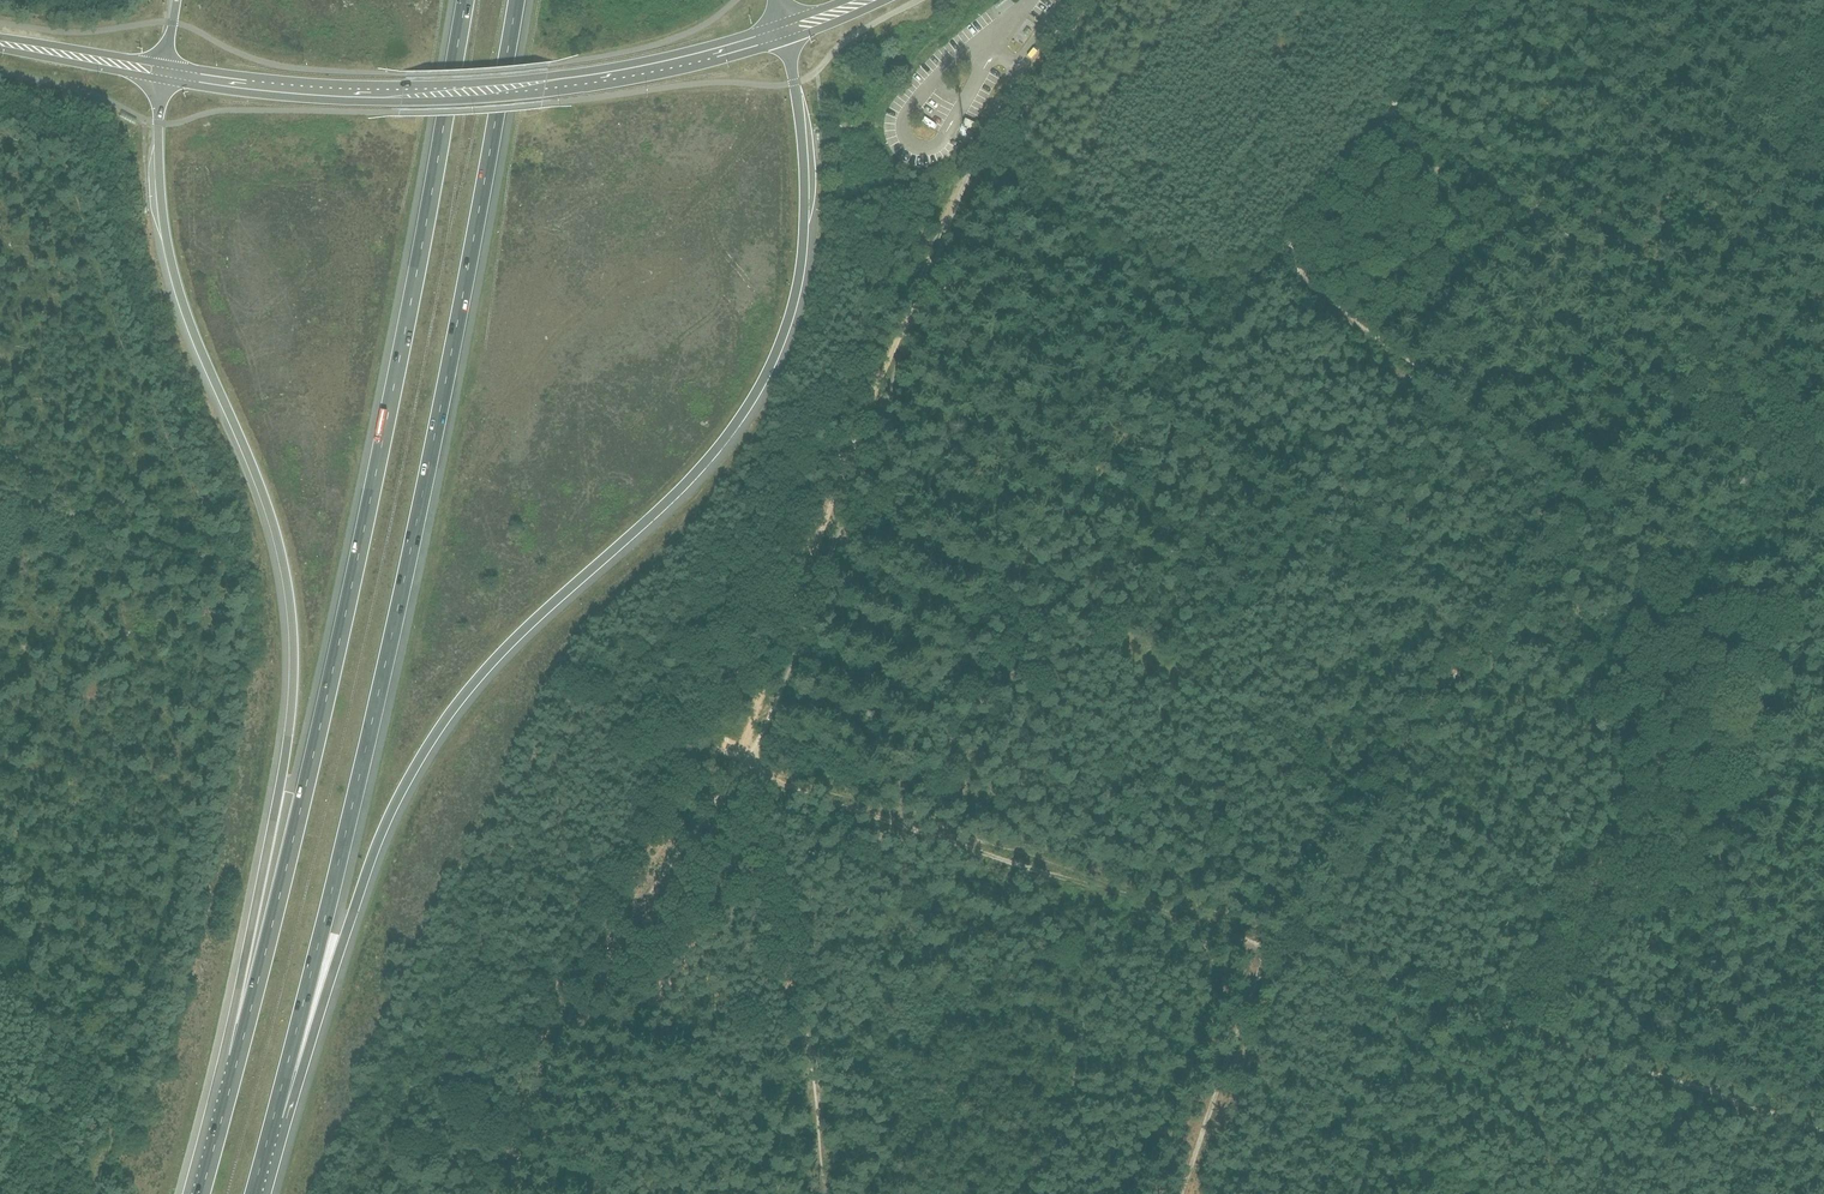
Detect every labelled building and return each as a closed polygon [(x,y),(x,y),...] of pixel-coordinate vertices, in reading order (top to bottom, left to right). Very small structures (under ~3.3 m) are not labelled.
[(977,123),(965,118),(962,125),(973,130),(977,123)]
